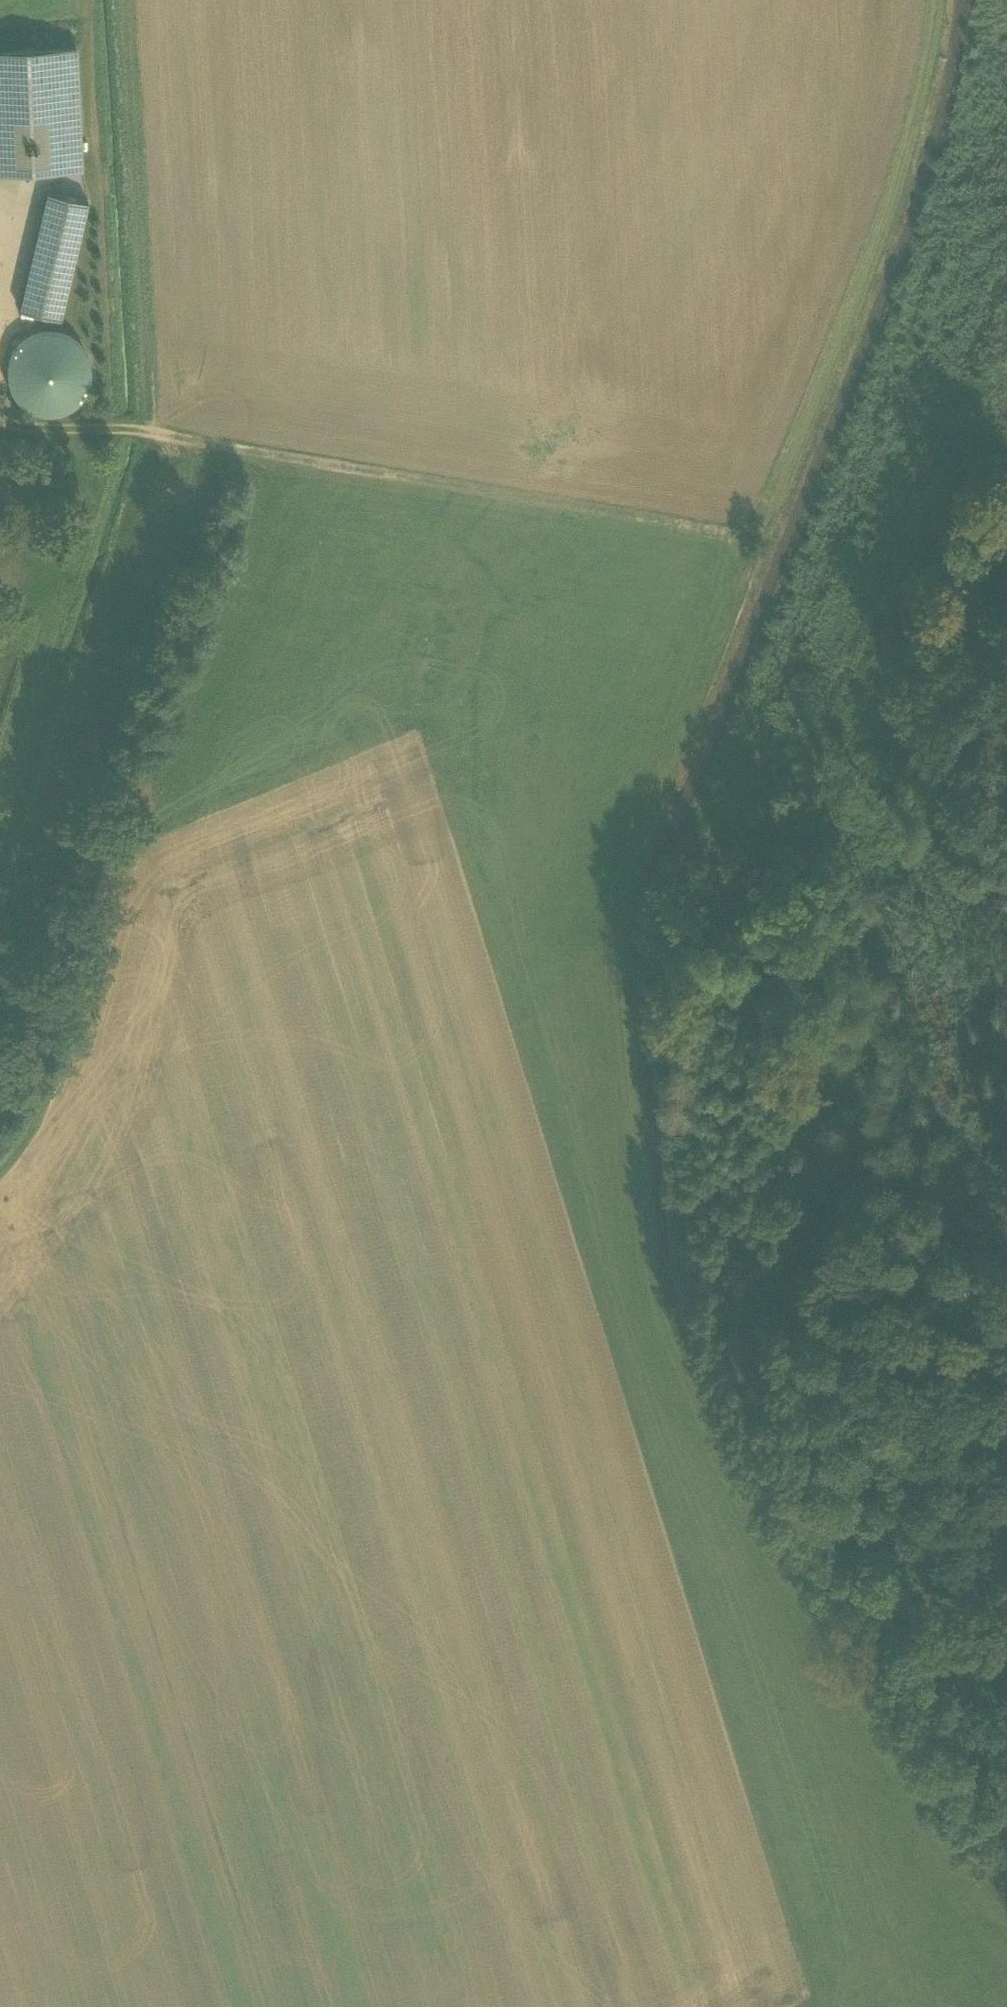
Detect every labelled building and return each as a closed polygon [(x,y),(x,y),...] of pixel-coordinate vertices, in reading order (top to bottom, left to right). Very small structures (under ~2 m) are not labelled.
[(0,51),(0,170),(81,167),(76,47),(0,51)] [(88,202),(47,193),(20,311),(61,320),(88,202)] [(16,335),(16,408),(82,408),(82,335),(16,335)]
